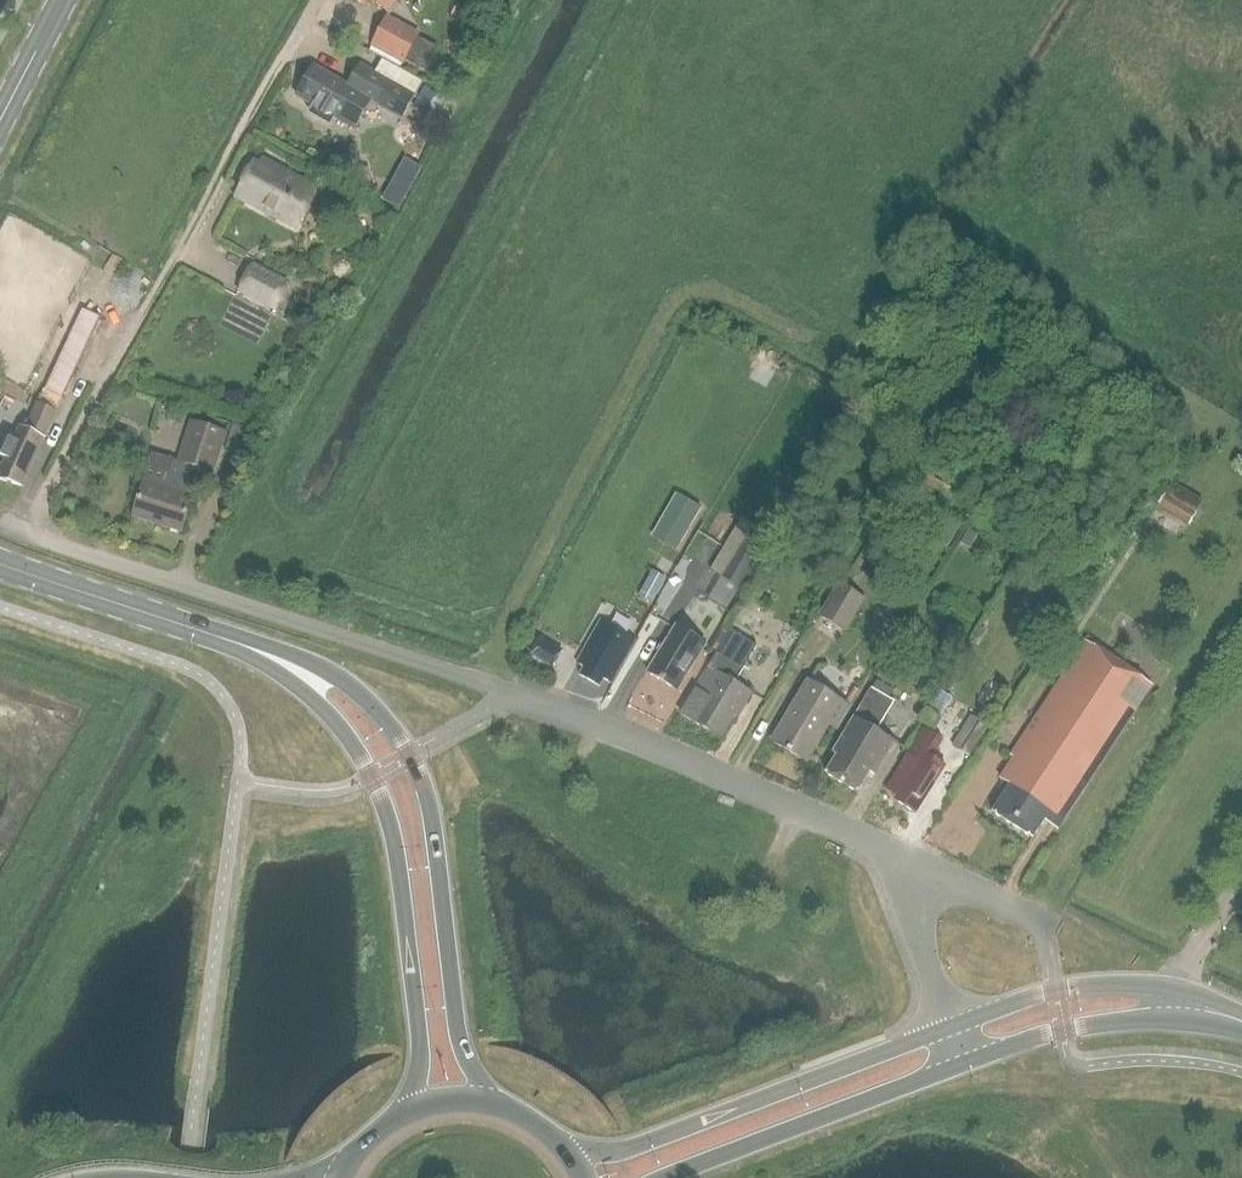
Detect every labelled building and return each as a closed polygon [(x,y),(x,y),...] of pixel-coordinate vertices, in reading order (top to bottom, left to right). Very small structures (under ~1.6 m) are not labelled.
[(365,6),(368,1),(389,12),(392,14),(397,4),(400,0),(353,0),(365,6)] [(404,65),(421,34),(387,16),(370,47),(404,65)] [(314,67),(297,96),(315,106),(311,113),(330,124),(334,117),(356,129),(372,100),(378,103),(402,117),(415,95),(391,80),(362,64),(349,87),(314,67)] [(432,122),(444,99),(426,89),(414,112),(432,122)] [(255,164),(245,183),(252,187),(242,206),(292,232),(316,186),(265,160),(261,167),(255,164)] [(405,161),(383,202),(399,211),(422,170),(405,161)] [(374,188),(369,170),(357,174),(363,191),(374,188)] [(276,308),(290,283),(252,263),(238,288),(276,308)] [(76,371),(102,318),(85,310),(59,363),(76,371)] [(63,396),(69,383),(54,375),(47,388),(63,396)] [(55,412),(35,404),(25,428),(20,426),(14,440),(10,438),(2,456),(7,458),(0,473),(0,481),(22,490),(55,412)] [(147,467),(133,515),(183,530),(198,478),(212,482),(217,466),(228,429),(193,419),(181,462),(171,459),(167,473),(147,467)] [(1154,512),(1184,530),(1198,508),(1168,489),(1154,512)] [(676,495),(651,538),(673,550),(698,507),(676,495)] [(948,520),(937,540),(948,547),(959,526),(948,520)] [(968,531),(961,544),(970,549),(978,536),(968,531)] [(762,546),(745,536),(737,550),(729,545),(717,565),(726,571),(720,579),(737,589),(762,546)] [(653,572),(639,595),(652,603),(665,579),(653,572)] [(843,633),(863,601),(836,584),(816,617),(843,633)] [(614,685),(637,639),(602,622),(581,664),(587,667),(582,676),(601,686),(604,680),(614,685)] [(677,691),(706,644),(678,627),(649,674),(677,691)] [(698,722),(722,736),(728,725),(732,728),(753,692),(737,683),(758,647),(732,632),(685,713),(699,721),(698,722)] [(1012,755),(1016,758),(1002,779),(1012,786),(994,813),(1032,838),(1044,820),(1059,830),(1153,686),(1086,642),(1012,755)] [(835,753),(839,755),(828,774),(859,792),(871,772),(876,774),(895,742),(877,731),(893,703),(889,701),(894,691),(877,681),(835,753)] [(831,726),(836,729),(849,705),(809,682),(774,743),(809,763),(831,726)] [(934,731),(941,720),(927,711),(920,721),(934,731)] [(968,717),(949,747),(967,758),(986,728),(968,717)] [(924,728),(888,790),(900,797),(897,803),(917,815),(946,765),(935,759),(946,741),(924,728)]
